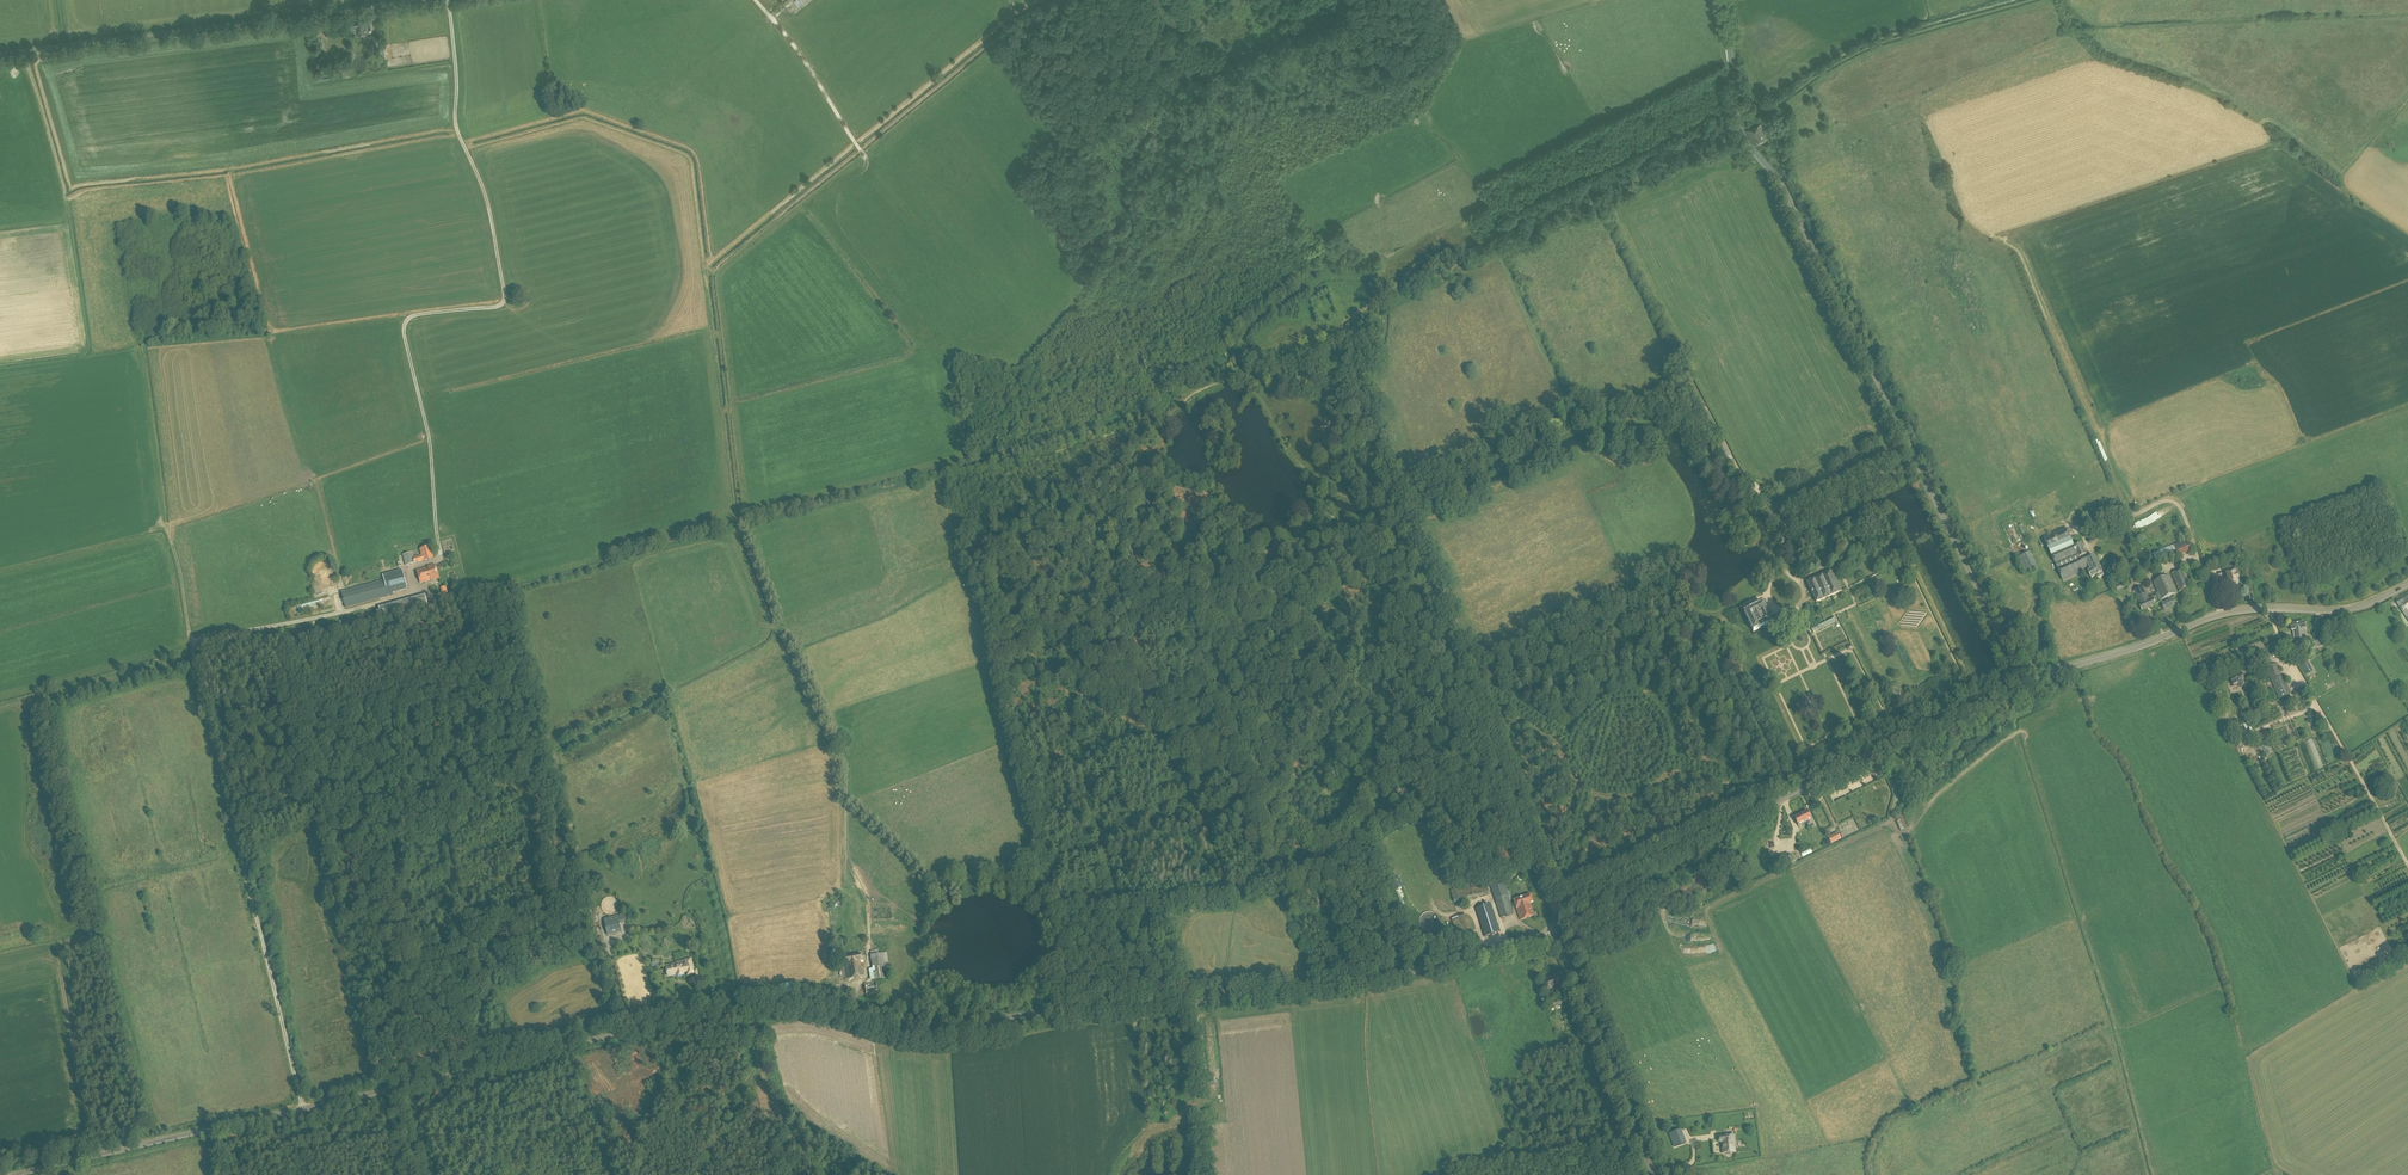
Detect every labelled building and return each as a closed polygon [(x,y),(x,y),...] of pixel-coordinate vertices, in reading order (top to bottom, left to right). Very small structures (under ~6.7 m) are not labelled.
[(354,21),(355,26),(356,26),(358,36),(368,34),(367,25),(369,24),(368,19),(354,21)] [(1747,131),(1753,145),(1768,138),(1761,124),(1747,131)] [(1768,492),(1765,496),(1772,502),(1775,497),(1768,492)] [(2044,537),(2064,581),(2088,570),(2091,578),(2097,576),(2098,579),(2104,576),(2102,573),(2094,556),(2089,559),(2082,544),(2075,547),(2066,528),(2044,537)] [(2152,553),(2155,561),(2175,552),(2177,557),(2191,551),(2186,539),(2152,553)] [(403,555),(406,566),(415,563),(415,564),(434,559),(430,546),(420,549),(421,556),(414,558),(413,553),(403,555)] [(2151,557),(2151,555),(2151,553),(2151,551),(2150,550),(2149,549),(2148,548),(2146,547),(2144,546),(2142,546),(2140,547),(2139,547),(2138,548),(2136,549),(2135,550),(2134,552),(2134,554),(2134,555),(2134,557),(2135,559),(2135,560),(2137,561),(2138,562),(2140,563),(2141,564),(2143,564),(2145,564),(2146,563),(2148,562),(2149,561),(2150,560),(2151,558),(2151,557)] [(2017,558),(2025,574),(2036,569),(2029,553),(2017,558)] [(417,570),(420,583),(431,580),(431,581),(439,579),(435,565),(428,567),(417,570)] [(2128,573),(2132,581),(2149,574),(2146,566),(2128,573)] [(379,582),(342,592),(346,608),(408,591),(401,568),(376,573),(379,582)] [(2172,574),(2179,592),(2191,587),(2184,569),(2172,574)] [(1807,582),(1816,603),(1843,591),(1834,570),(1807,582)] [(2227,573),(2230,585),(2238,583),(2237,578),(2238,578),(2237,575),(2236,575),(2235,571),(2227,573)] [(2148,599),(2143,587),(2134,591),(2142,611),(2162,602),(2162,600),(2177,594),(2169,576),(2155,582),(2160,594),(2148,599)] [(2115,585),(2117,591),(2125,588),(2122,582),(2115,585)] [(424,593),(378,606),(382,619),(428,606),(424,593)] [(2407,619),(2407,596),(2398,603),(2407,619)] [(2164,611),(2175,606),(2173,600),(2162,604),(2164,611)] [(336,602),(310,608),(312,617),(338,611),(336,602)] [(1744,612),(1753,631),(1772,622),(1763,603),(1757,606),(1755,602),(1748,606),(1750,609),(1744,612)] [(1817,626),(1819,630),(1835,622),(1834,618),(1817,626)] [(2291,624),(2292,631),(2293,631),(2295,643),(2306,641),(2304,629),(2306,628),(2305,622),(2291,624)] [(2301,665),(2306,675),(2312,671),(2307,662),(2301,665)] [(2266,668),(2279,699),(2289,695),(2288,690),(2287,691),(2285,687),(2286,686),(2277,664),(2266,668)] [(2230,678),(2233,686),(2241,683),(2242,687),(2246,685),(2245,682),(2241,673),(2230,678)] [(2255,737),(2257,743),(2267,739),(2265,733),(2255,737)] [(1801,814),(1807,825),(1810,824),(1808,821),(1811,820),(1807,811),(1801,814)] [(1807,825),(1801,814),(1794,818),(1798,826),(1802,824),(1804,827),(1807,825)] [(1829,838),(1832,844),(1841,839),(1838,833),(1829,838)] [(1436,838),(1444,862),(1451,860),(1443,836),(1436,838)] [(1803,853),(1805,858),(1815,854),(1813,849),(1803,853)] [(1782,867),(1791,864),(1789,854),(1779,857),(1782,867)] [(1490,886),(1501,919),(1513,915),(1509,901),(1510,901),(1504,881),(1490,886)] [(1490,896),(1488,889),(1475,892),(1474,889),(1458,893),(1460,903),(1490,896)] [(1517,908),(1531,903),(1533,903),(1531,895),(1514,901),(1517,908)] [(617,910),(618,908),(619,906),(619,904),(618,901),(617,899),(615,898),(613,897),(610,897),(608,897),(606,898),(604,900),(603,902),(602,904),(602,907),(603,909),(604,911),(606,913),(608,913),(611,914),(613,913),(615,912),(617,910)] [(1531,903),(1517,908),(1521,921),(1535,916),(1531,903)] [(1476,909),(1485,937),(1500,932),(1491,904),(1476,909)] [(1436,924),(1436,922),(1436,920),(1436,918),(1435,917),(1433,915),(1432,914),(1430,913),(1428,913),(1426,913),(1424,913),(1423,913),(1421,915),(1420,916),(1419,917),(1418,919),(1418,921),(1417,923),(1418,924),(1418,926),(1419,927),(1420,929),(1422,930),(1423,931),(1425,931),(1427,931),(1429,931),(1431,931),(1432,930),(1434,929),(1435,927),(1436,926),(1436,924)] [(603,919),(607,936),(621,932),(619,924),(629,921),(628,914),(603,919)] [(1468,916),(1451,922),(1456,938),(1473,933),(1468,916)] [(874,955),(876,975),(873,976),(874,982),(888,980),(886,966),(892,965),(890,953),(874,955)] [(845,963),(848,979),(863,976),(860,961),(863,960),(862,954),(841,958),(842,964),(845,963)] [(666,968),(667,975),(675,974),(676,975),(677,976),(682,975),(683,974),(683,972),(687,972),(688,975),(693,974),(690,960),(685,961),(686,965),(682,966),(681,965),(666,968)] [(1544,979),(1549,992),(1564,986),(1559,974),(1544,979)] [(868,990),(869,998),(880,996),(878,988),(868,990)] [(1682,1128),(1672,1134),(1678,1147),(1689,1141),(1682,1128)] [(1718,1136),(1719,1142),(1721,1142),(1722,1152),(1734,1151),(1733,1135),(1718,1136)]
